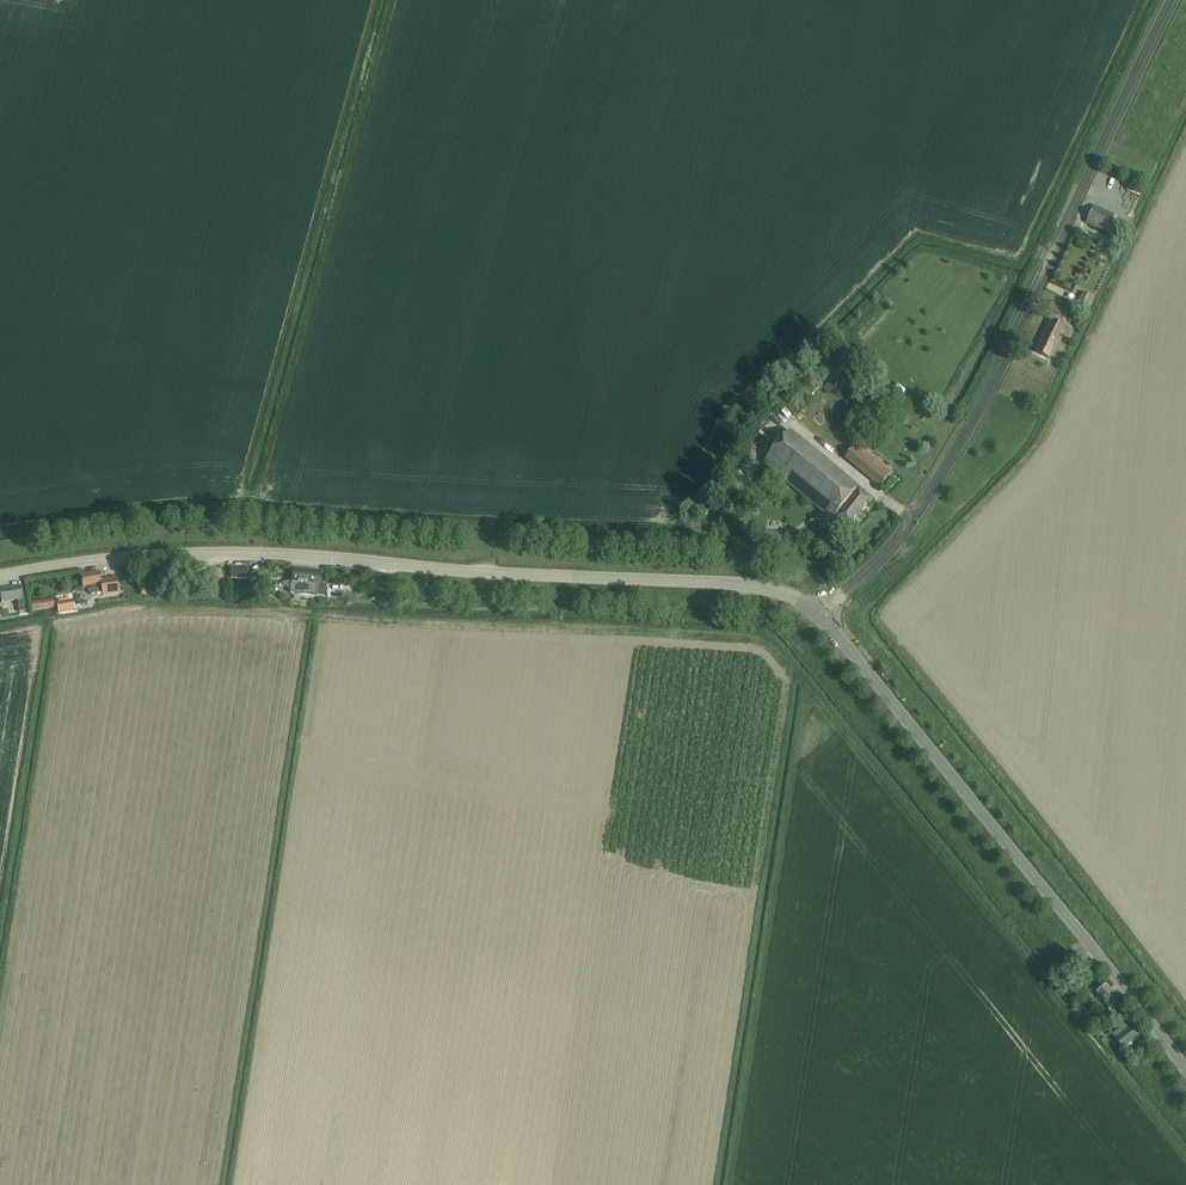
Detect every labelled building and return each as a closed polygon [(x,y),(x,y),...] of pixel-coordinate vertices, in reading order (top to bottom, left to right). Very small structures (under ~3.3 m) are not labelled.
[(1086,224),(1107,234),(1116,217),(1094,206),(1086,224)] [(1083,293),(1076,307),(1087,313),(1095,298),(1083,293)] [(1037,354),(1049,360),(1061,337),(1067,340),(1071,331),(1053,322),(1037,354)] [(791,431),(764,464),(833,521),(835,518),(848,529),(873,499),(791,431)] [(894,473),(858,444),(846,459),(882,488),(894,473)] [(699,502),(694,512),(707,517),(711,507),(699,502)] [(770,531),(768,544),(781,545),(783,533),(770,531)] [(247,579),(247,575),(246,566),(230,566),(230,568),(230,579),(247,579)] [(292,583),(291,593),(317,596),(325,597),(326,585),(318,584),(319,571),(293,569),(292,583)] [(91,595),(103,593),(103,596),(119,594),(117,578),(102,580),(100,572),(81,575),(83,589),(90,588),(91,595)] [(20,585),(0,589),(2,602),(17,600),(22,599),(22,598),(20,585)] [(22,599),(17,600),(19,613),(27,611),(26,606),(27,606),(26,597),(22,598),(22,599)] [(54,599),(32,603),(33,611),(55,608),(54,599)] [(72,600),(57,603),(58,608),(58,613),(59,613),(74,611),(72,600)] [(1120,1003),(1121,1002),(1108,985),(1097,994),(1109,1010),(1108,1011),(1117,1022),(1128,1013),(1120,1003)] [(1132,1026),(1116,1039),(1124,1049),(1140,1036),(1132,1026)] [(1099,1039),(1107,1048),(1115,1042),(1108,1032),(1099,1039)]
